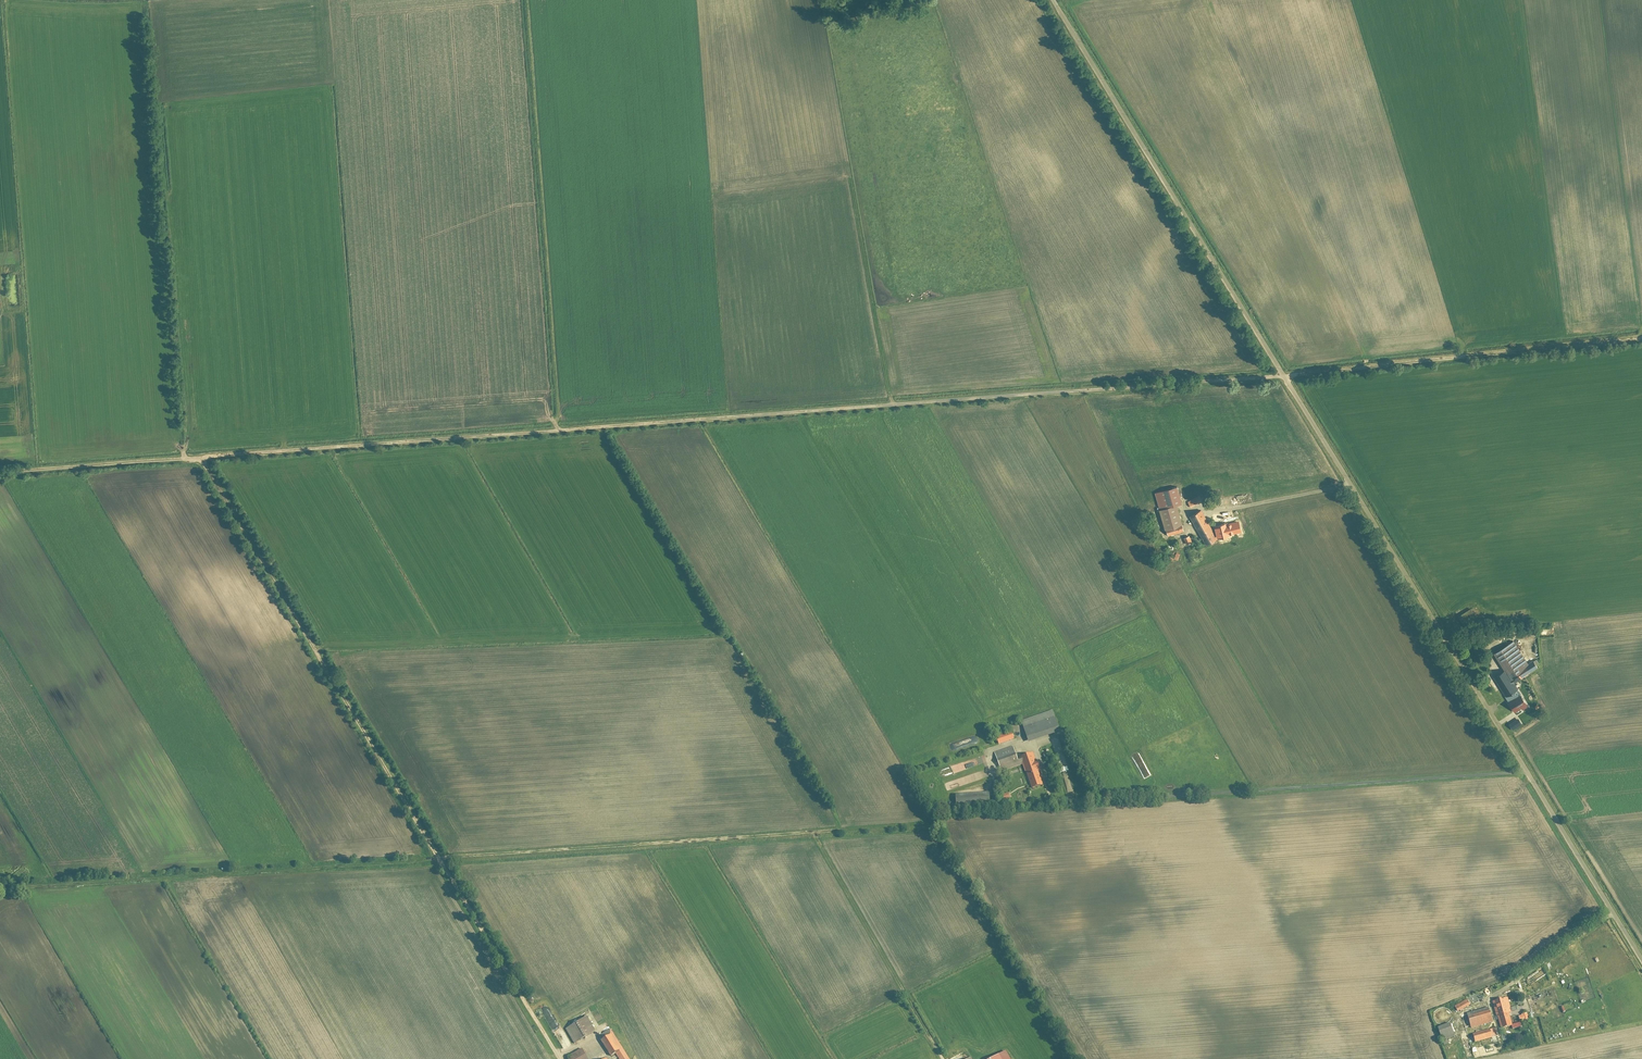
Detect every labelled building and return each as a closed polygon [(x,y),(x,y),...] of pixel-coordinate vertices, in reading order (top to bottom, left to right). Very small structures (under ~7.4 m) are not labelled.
[(1181,525),(1176,506),(1181,505),(1177,488),(1155,494),(1159,510),(1165,509),(1170,527),(1165,529),(1167,537),(1184,532),(1182,524),(1181,525)] [(1187,502),(1190,508),(1202,503),(1200,497),(1187,502)] [(1204,511),(1190,518),(1205,546),(1218,539),(1204,511)] [(1475,644),(1480,651),(1496,641),(1491,634),(1475,644)] [(1514,641),(1494,654),(1511,683),(1532,670),(1514,641)] [(1517,690),(1513,693),(1501,674),(1494,679),(1514,713),(1526,705),(1517,690)] [(1022,721),(1029,743),(1060,733),(1053,711),(1022,721)] [(1023,765),(1032,790),(1043,786),(1032,754),(1017,759),(1013,747),(995,753),(1000,768),(1012,764),(1013,768),(1023,765)] [(1493,1001),(1501,1029),(1515,1025),(1507,997),(1493,1001)] [(1455,1007),(1457,1012),(1468,1008),(1465,1002),(1455,1007)] [(1468,1013),(1472,1028),(1493,1022),(1489,1008),(1468,1013)] [(565,1029),(573,1044),(593,1032),(584,1017),(565,1029)] [(1438,1029),(1442,1042),(1454,1038),(1450,1025),(1438,1029)] [(615,1053),(618,1058),(630,1058),(611,1029),(598,1038),(610,1056),(615,1053)] [(1473,1033),(1475,1043),(1491,1039),(1488,1029),(1473,1033)] [(566,1058),(587,1058),(581,1049),(566,1058)]
